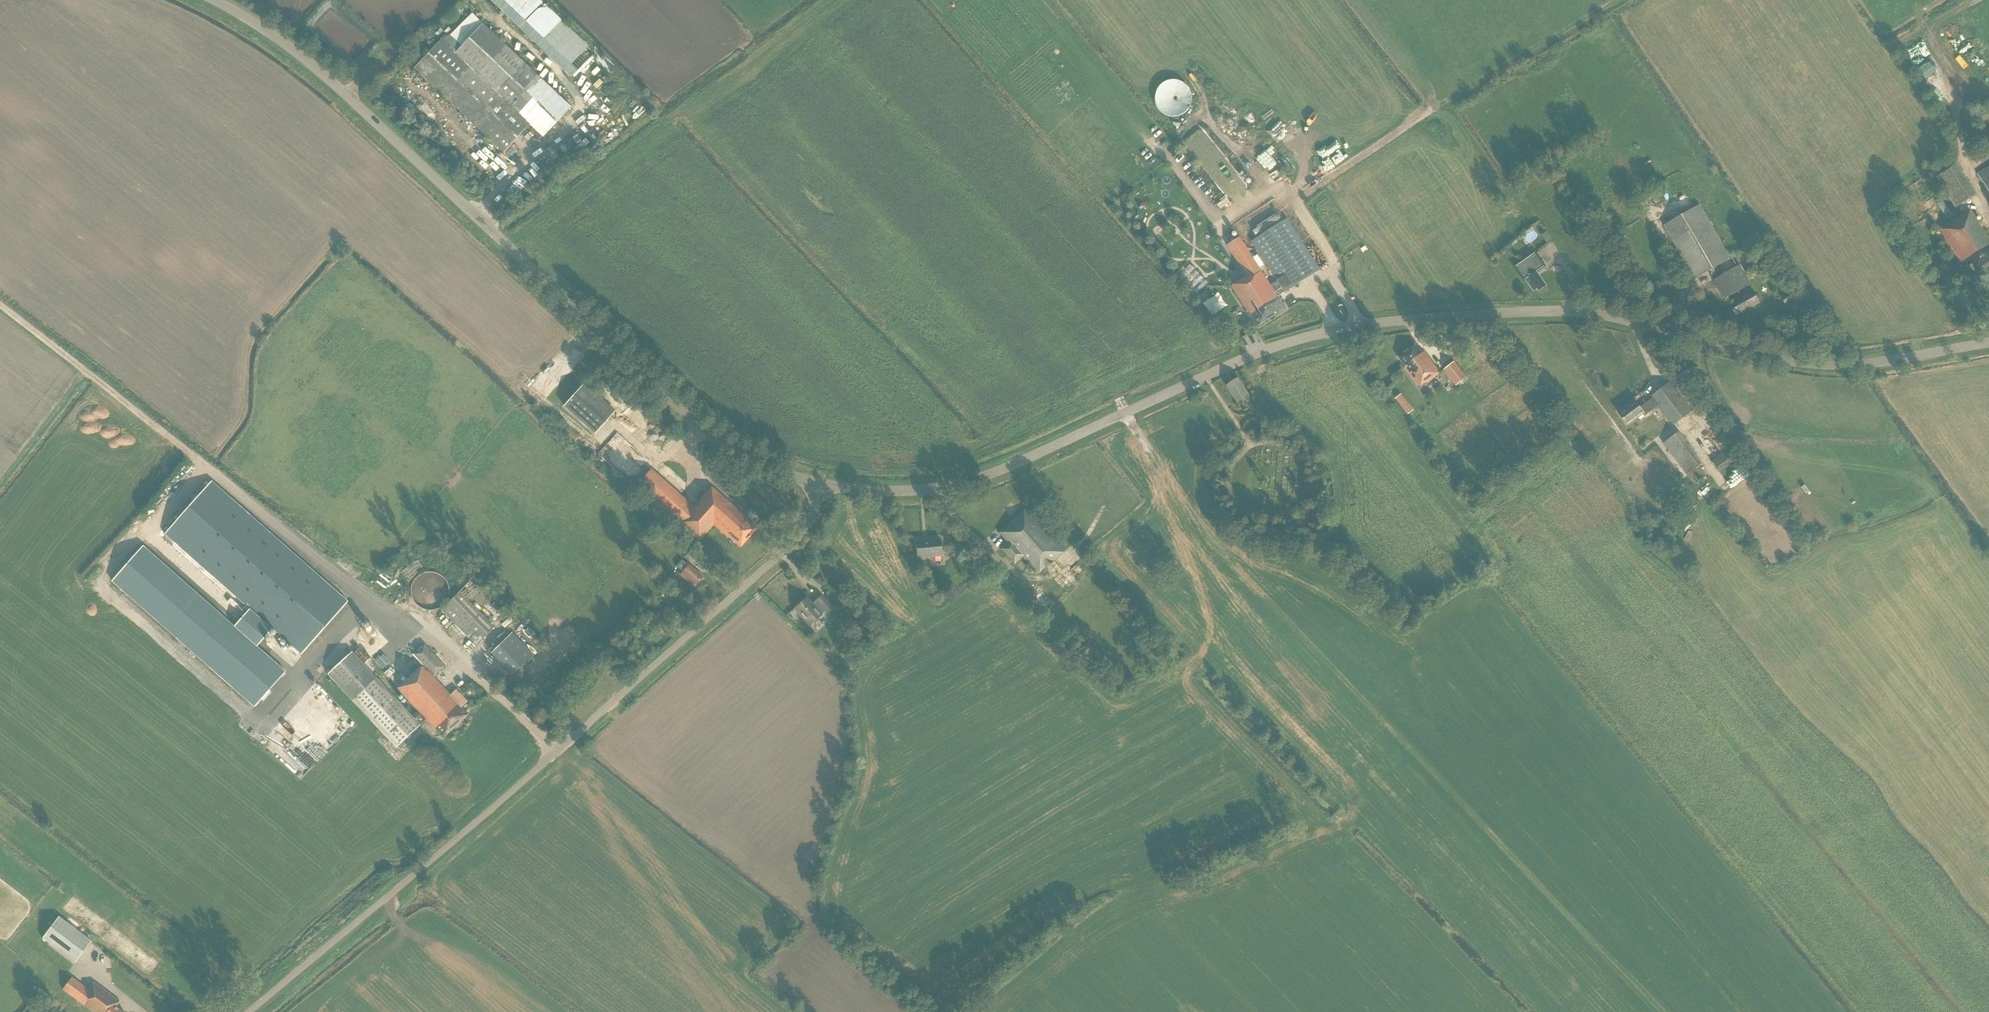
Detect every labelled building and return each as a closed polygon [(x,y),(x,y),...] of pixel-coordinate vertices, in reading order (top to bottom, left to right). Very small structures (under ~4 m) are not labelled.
[(541,0),(499,0),(578,73),(597,53),(541,0)] [(570,108),(483,25),(456,53),(442,40),(415,69),(484,134),(464,155),(482,173),(501,151),(503,152),(529,124),(543,137),(570,108)] [(1963,107),(1945,75),(1957,69),(1947,51),(1941,55),(1931,37),(1922,42),(1920,38),(1909,44),(1950,120),(1961,114),(1959,109),(1963,107)] [(593,77),(600,69),(595,64),(587,71),(593,77)] [(549,79),(552,74),(540,65),(537,69),(549,79)] [(578,86),(583,77),(577,73),(571,82),(578,86)] [(1158,108),(1162,113),(1167,116),(1173,117),(1178,116),(1184,114),(1188,110),(1191,105),(1192,100),(1192,95),(1190,90),(1187,85),(1183,82),(1178,80),(1172,80),(1166,81),(1160,85),(1157,90),(1155,96),(1155,102),(1158,108)] [(1889,105),(1891,109),(1900,105),(1898,100),(1889,105)] [(475,140),(479,135),(473,130),(469,134),(475,140)] [(523,139),(530,147),(535,143),(528,135),(523,139)] [(516,150),(525,155),(528,150),(519,145),(516,150)] [(516,158),(518,153),(511,149),(508,155),(516,158)] [(1937,178),(1956,208),(1976,195),(1957,165),(1937,178)] [(1977,174),(1988,192),(1988,166),(1977,174)] [(1658,201),(1664,199),(1661,192),(1655,195),(1658,201)] [(1170,200),(1172,207),(1180,204),(1178,197),(1170,200)] [(1943,200),(1936,204),(1942,216),(1949,212),(1943,200)] [(1729,257),(1700,205),(1664,225),(1695,280),(1710,271),(1716,280),(1714,281),(1725,299),(1742,289),(1745,294),(1734,300),(1741,313),(1759,303),(1752,290),(1751,291),(1748,286),(1752,284),(1741,265),(1737,267),(1731,255),(1729,257)] [(1988,266),(1988,240),(1970,210),(1941,229),(1965,267),(1967,265),(1973,276),(1988,266)] [(1278,296),(1320,270),(1287,219),(1252,241),(1278,281),(1271,285),(1240,237),(1227,245),(1246,275),(1238,280),(1239,281),(1232,286),(1258,327),(1286,309),(1278,296)] [(1169,269),(1184,257),(1178,250),(1163,262),(1169,269)] [(1546,267),(1535,251),(1513,266),(1524,282),(1526,280),(1533,290),(1537,288),(1538,290),(1546,286),(1537,273),(1546,267)] [(1184,266),(1173,277),(1194,298),(1205,287),(1184,266)] [(1784,303),(1793,298),(1790,294),(1782,298),(1784,303)] [(1422,353),(1415,344),(1398,357),(1405,366),(1403,367),(1419,387),(1426,382),(1427,383),(1437,375),(1438,377),(1439,376),(1438,374),(1439,373),(1423,352),(1422,353)] [(1467,378),(1454,361),(1444,369),(1457,386),(1467,378)] [(1249,402),(1249,395),(1238,378),(1226,385),(1238,403),(1244,405),(1249,402)] [(1691,411),(1670,382),(1652,395),(1653,397),(1640,407),(1634,400),(1618,413),(1628,425),(1644,413),(1645,415),(1659,405),(1674,424),(1691,411)] [(614,412),(584,385),(564,408),(594,434),(614,412)] [(1414,410),(1402,395),(1396,399),(1409,414),(1414,410)] [(635,424),(639,419),(628,411),(624,416),(635,424)] [(635,423),(639,429),(649,423),(645,417),(635,423)] [(1678,433),(1664,443),(1695,485),(1707,476),(1700,466),(1702,465),(1678,433)] [(1741,455),(1733,446),(1712,462),(1720,471),(1741,455)] [(694,507),(651,470),(637,486),(651,498),(644,506),(667,526),(674,519),(700,541),(715,525),(729,537),(740,546),(756,529),(747,521),(749,520),(711,487),(699,501),(700,502),(696,507),(695,506),(694,507)] [(348,601),(211,480),(164,534),(249,609),(271,628),(301,655),(348,601)] [(1063,550),(1024,509),(999,533),(1008,542),(1001,548),(1015,563),(1022,556),(1038,573),(1044,567),(1045,568),(1063,550)] [(997,530),(991,533),(997,542),(1003,539),(997,530)] [(942,556),(940,538),(916,541),(917,558),(942,556)] [(233,627),(142,547),(112,581),(254,707),(285,673),(255,647),(271,628),(249,609),(233,627)] [(694,553),(691,558),(701,566),(704,561),(694,553)] [(702,577),(688,565),(689,565),(682,560),(677,567),(683,572),(680,575),(693,586),(695,583),(696,584),(702,577)] [(412,597),(414,601),(414,602),(418,606),(422,609),(428,610),(433,610),(438,609),(443,606),(446,602),(449,597),(449,591),(449,586),(446,581),(443,577),(438,574),(433,572),(428,572),(422,574),(418,577),(414,581),(412,586),(411,591),(412,597)] [(1059,586),(1065,583),(1060,574),(1054,578),(1059,586)] [(477,644),(494,628),(460,592),(443,609),(477,644)] [(806,597),(794,609),(809,626),(825,612),(826,613),(832,608),(821,596),(816,601),(812,604),(806,597)] [(512,633),(492,653),(513,675),(533,655),(512,633)] [(454,642),(463,651),(471,644),(462,634),(454,642)] [(445,667),(424,645),(413,655),(409,650),(384,673),(421,714),(426,719),(442,737),(467,713),(462,707),(467,702),(456,690),(451,695),(434,677),(445,667)] [(426,719),(421,714),(415,720),(377,679),(352,652),(328,674),(396,747),(426,719)] [(600,669),(592,676),(604,689),(612,682),(600,669)] [(585,684),(595,699),(604,693),(593,678),(585,684)] [(349,731),(354,726),(314,681),(307,688),(315,695),(316,694),(333,713),(328,717),(334,724),(339,720),(349,731)] [(576,712),(584,706),(581,702),(588,697),(583,692),(565,706),(568,710),(572,707),(576,712)] [(278,716),(271,724),(301,754),(301,757),(291,754),(283,762),(294,773),(302,775),(309,768),(310,764),(313,760),(314,756),(307,750),(318,752),(323,757),(335,745),(337,736),(323,733),(328,728),(334,734),(336,726),(333,725),(317,709),(310,707),(302,716),(300,724),(291,716),(285,722),(278,716)] [(272,752),(282,744),(272,730),(262,738),(272,752)] [(321,758),(315,769),(323,773),(329,763),(321,758)] [(92,941),(59,917),(44,938),(76,962),(92,941)] [(72,978),(63,990),(93,1011),(122,1011),(116,1007),(120,1001),(94,982),(88,990),(72,978)]
